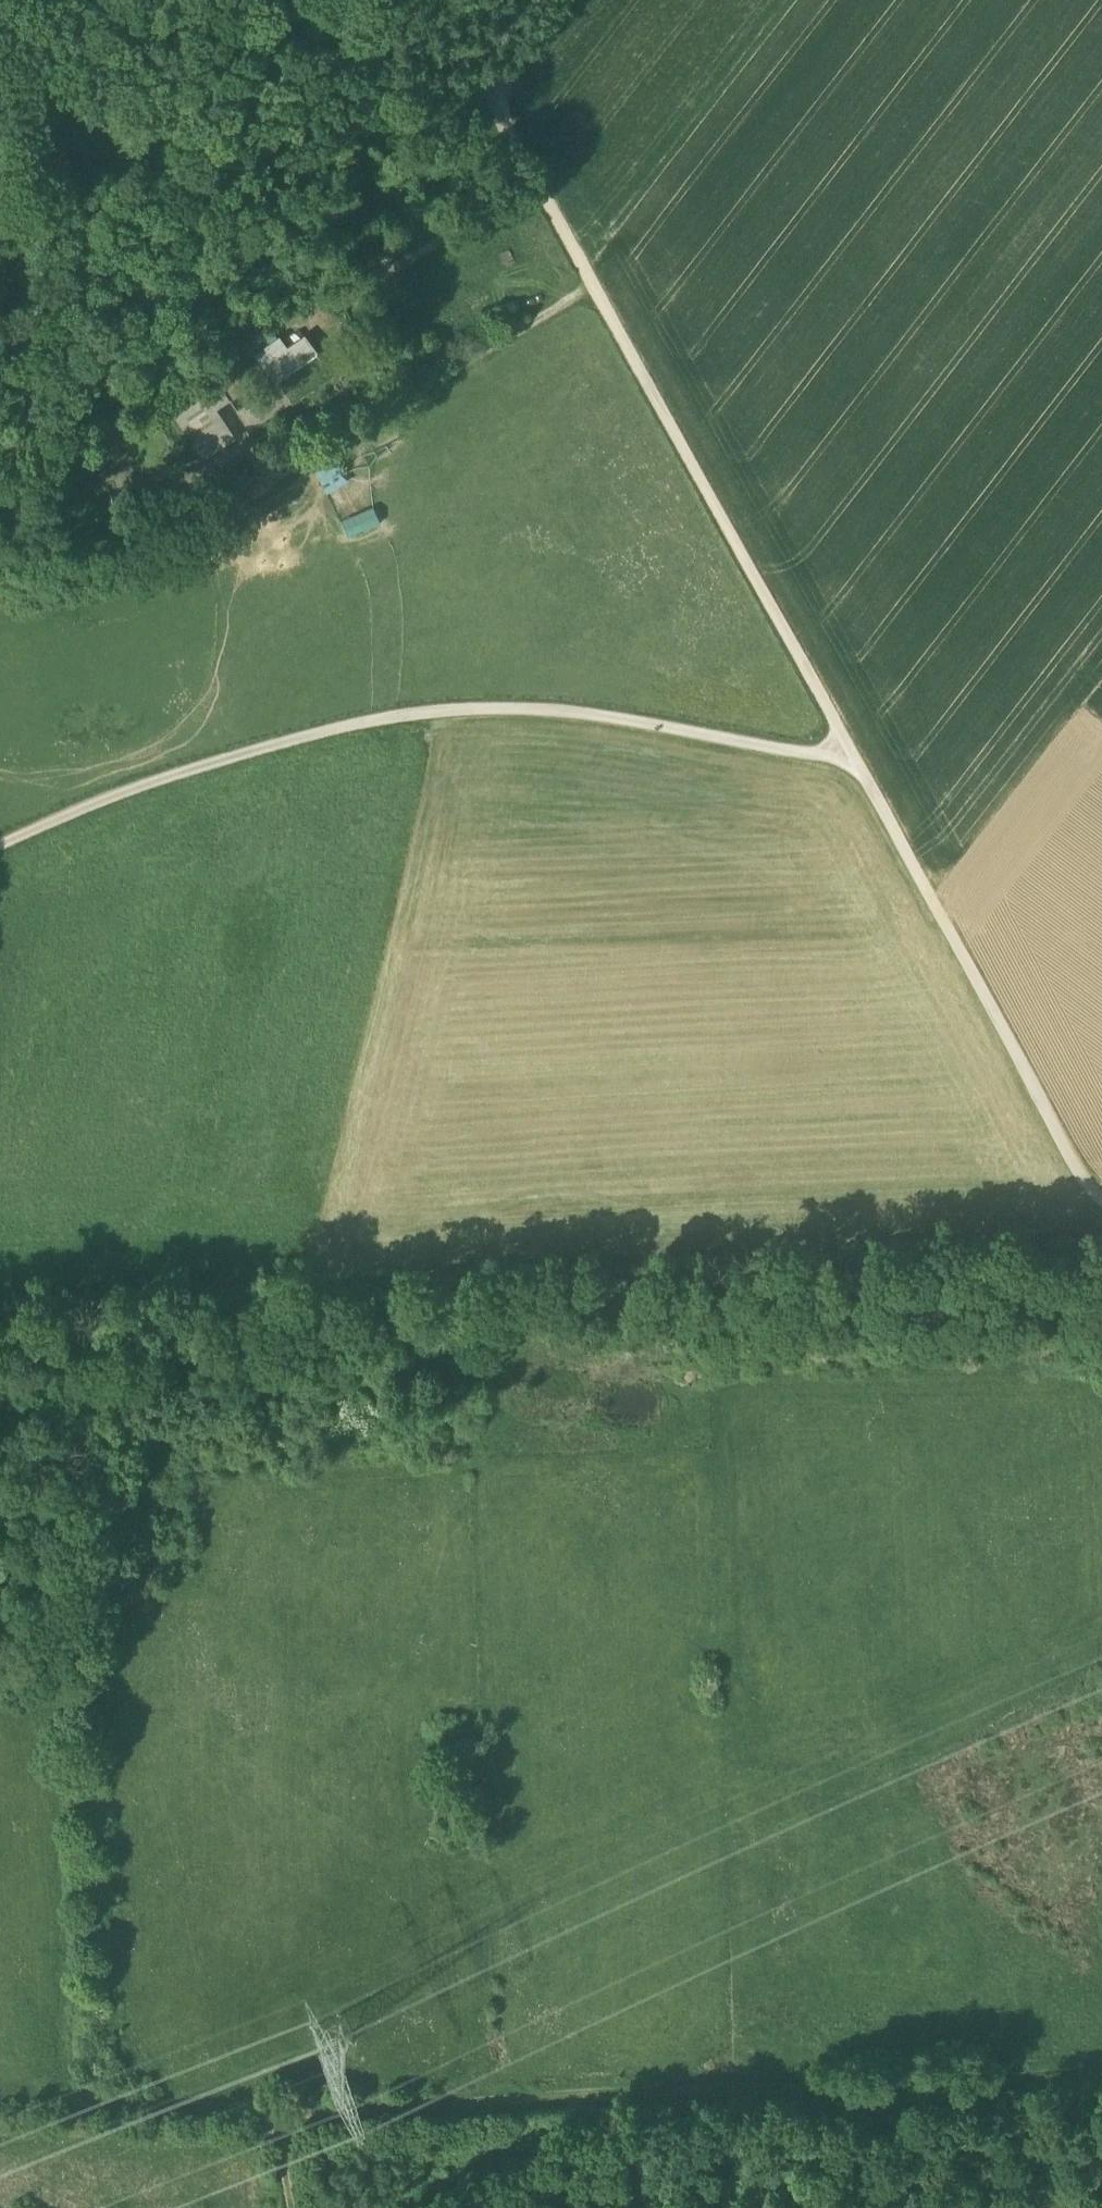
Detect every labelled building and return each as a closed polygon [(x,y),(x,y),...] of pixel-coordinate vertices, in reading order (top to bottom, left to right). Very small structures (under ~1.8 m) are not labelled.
[(238,413),(250,430),(323,379),(309,360),(316,355),(304,340),(286,352),(279,342),(257,357),(279,386),(238,413)] [(213,375),(211,376),(169,405),(205,460),(235,440),(215,411),(229,402),(246,392),(234,372),(241,367),(230,351),(223,355),(206,365),(213,375)] [(376,505),(343,519),(351,536),(384,522),(376,505)]
